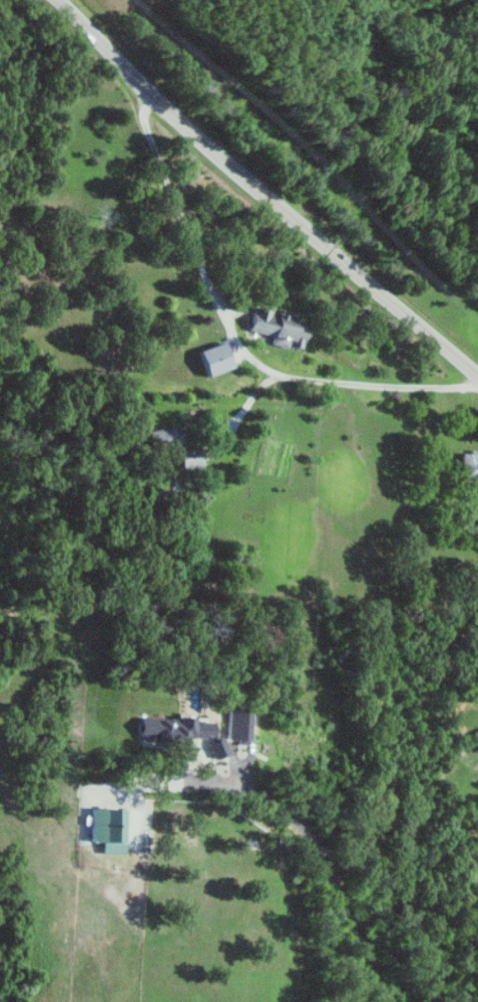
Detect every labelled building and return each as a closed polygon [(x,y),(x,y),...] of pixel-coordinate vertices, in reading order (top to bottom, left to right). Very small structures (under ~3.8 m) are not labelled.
[(246,331),(272,338),(270,343),(297,351),(304,323),(269,313),(252,308),(246,331)] [(206,378),(231,368),(221,343),(196,353),(206,378)] [(147,432),(150,449),(183,444),(180,427),(147,432)] [(181,469),(199,467),(197,448),(179,450),(181,469)] [(460,482),(477,483),(477,453),(461,452),(460,482)] [(225,739),(237,739),(236,744),(246,744),(247,708),(226,707),(225,739)] [(140,715),(137,740),(187,744),(188,736),(212,739),(214,722),(140,715)] [(205,743),(210,759),(226,754),(221,738),(205,743)] [(90,841),(101,841),(100,853),(123,854),(123,843),(134,844),(136,809),(91,808),(90,841)]
